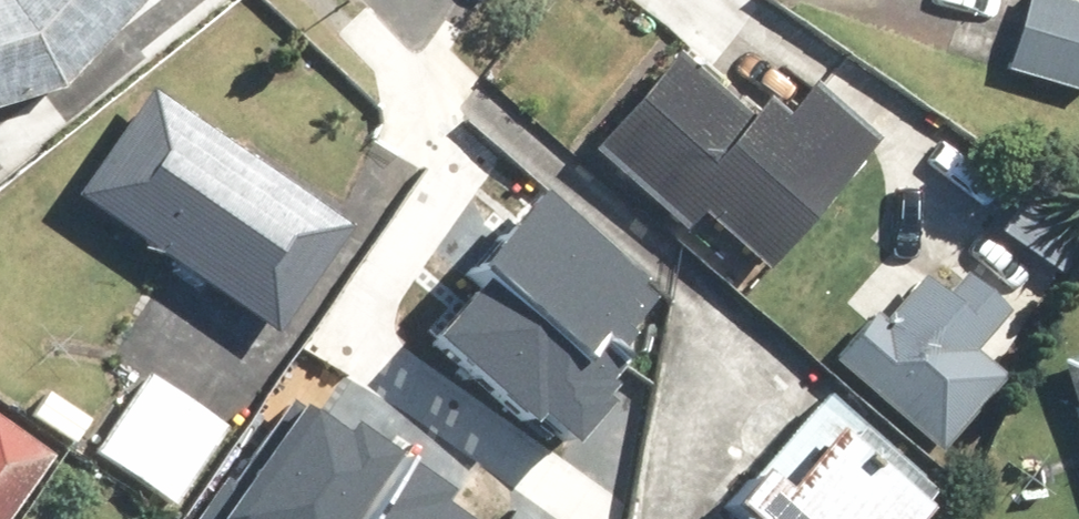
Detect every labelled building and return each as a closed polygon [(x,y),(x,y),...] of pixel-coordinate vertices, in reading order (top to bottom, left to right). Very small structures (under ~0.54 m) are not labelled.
[(57,87),(141,0),(0,0),(0,104),(57,87)] [(594,152),(744,280),(877,126),(730,0),(725,0),(594,152)] [(1005,80),(1078,97),(1078,6),(1052,0),(1025,0),(1005,80)] [(149,91),(77,200),(270,327),(342,218),(149,91)] [(476,250),(480,252),(586,338),(642,269),(532,181),(476,250)] [(936,249),(835,360),(940,455),(1041,344),(936,249)] [(480,252),(421,329),(526,410),(530,404),(581,443),(634,375),(586,338),(480,252)] [(1064,370),(1078,415),(1078,365),(1064,370)] [(88,446),(177,506),(231,426),(143,366),(88,446)] [(938,479),(827,383),(726,500),(748,518),(903,518),(938,479)] [(192,518),(347,518),(397,445),(346,411),(332,431),(285,399),(234,475),(224,473),(192,518)] [(39,453),(0,428),(0,513),(39,453)] [(444,508),(459,488),(408,452),(361,518),(460,518),(444,508)]
